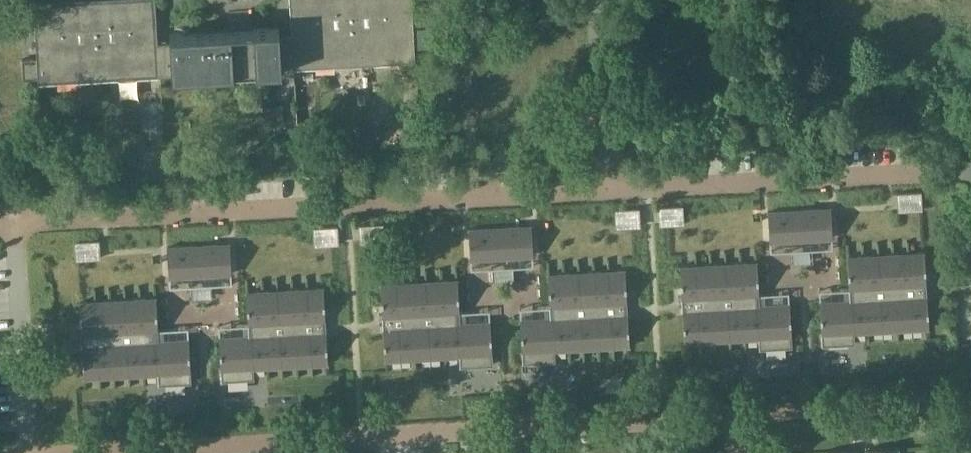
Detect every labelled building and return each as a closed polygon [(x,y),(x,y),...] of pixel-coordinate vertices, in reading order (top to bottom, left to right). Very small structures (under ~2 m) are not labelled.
[(38,78),(161,71),(161,76),(172,75),(282,69),(282,65),(397,58),(402,69),(416,68),(416,57),(415,48),(427,47),(427,46),(426,29),(426,27),(414,27),(412,0),(290,0),(292,34),(280,35),(280,26),(252,28),(252,32),(243,32),(243,28),(170,32),(171,41),(158,42),(156,0),(106,0),(107,13),(85,14),(84,0),(39,0),(34,0),(37,57),(21,58),(22,79),(38,78)] [(284,120),(283,103),(269,104),(270,122),(284,120)] [(900,210),(922,209),(921,192),(899,194),(900,210)] [(661,224),(684,223),(683,206),(660,208),(661,224)] [(831,207),(768,211),(770,242),(832,238),(831,207)] [(617,227),(639,226),(638,209),(616,210),(617,227)] [(383,224),(361,225),(362,242),(384,241),(383,224)] [(533,256),(531,225),(469,229),(471,260),(533,256)] [(336,227),(314,228),(315,245),(337,244),(336,227)] [(98,241),(76,242),(77,259),(99,258),(98,241)] [(232,274),(230,243),(167,246),(169,277),(232,274)] [(925,252),(847,256),(850,299),(820,301),(822,345),(855,343),(854,333),(929,328),(925,252)] [(790,303),(760,305),(757,262),(680,266),(685,343),(759,338),(760,349),(792,347),(790,303)] [(630,346),(625,270),(548,274),(551,317),(521,319),(523,362),(556,361),(555,350),(630,346)] [(490,320),(460,322),(458,279),(381,284),(385,360),(460,356),(460,366),(493,364),(490,320)] [(324,287),(247,292),(249,335),(219,337),(222,380),(254,379),(254,368),(328,364),(324,287)] [(189,339),(159,340),(156,297),(79,302),(84,378),(158,374),(159,384),(192,382),(189,339)]
